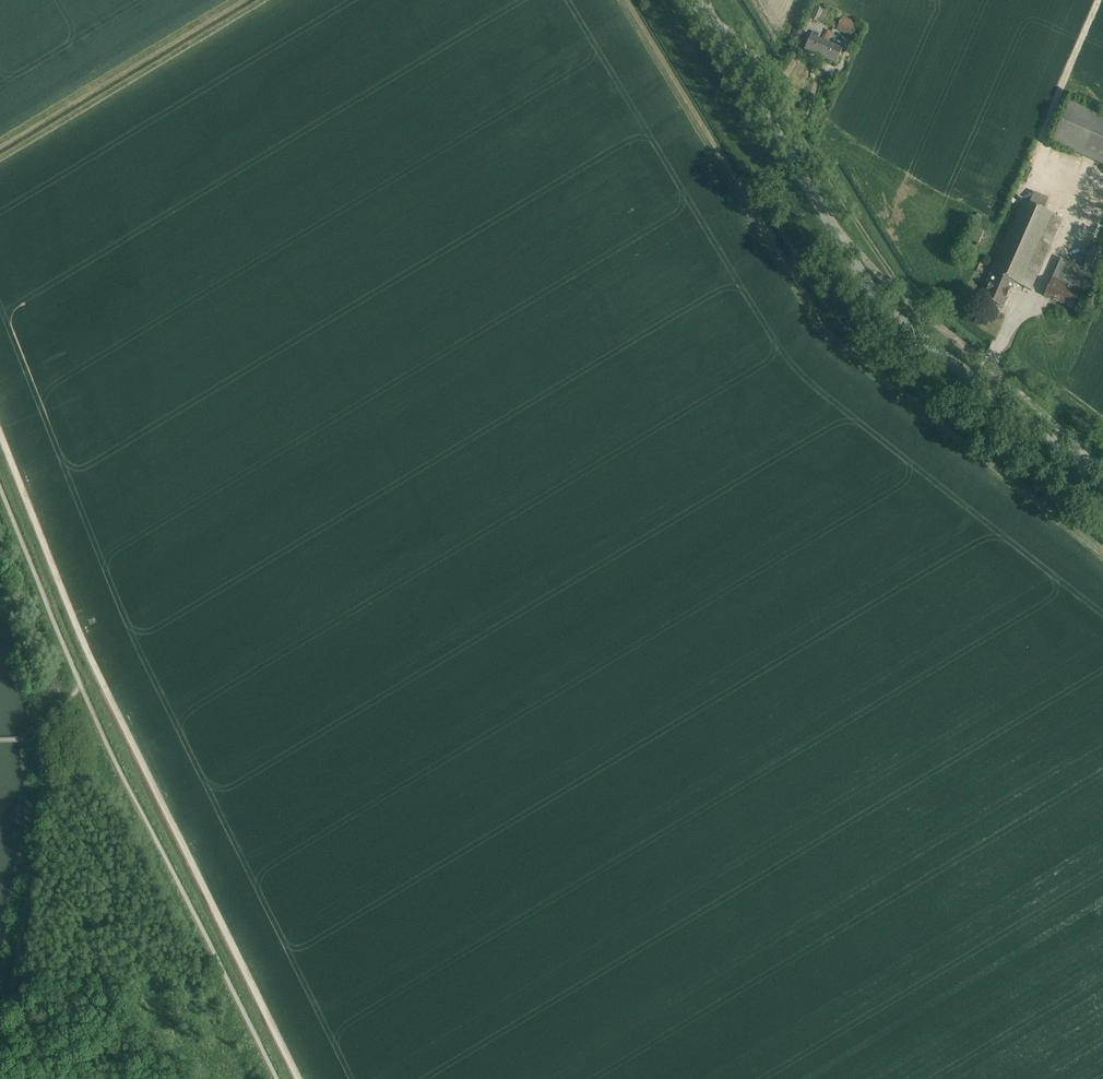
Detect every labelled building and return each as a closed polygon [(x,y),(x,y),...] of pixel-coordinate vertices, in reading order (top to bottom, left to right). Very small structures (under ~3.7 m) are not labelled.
[(815,6),(810,20),(820,24),(820,23),(825,11),(822,9),(816,7),(815,6)] [(843,19),(837,30),(849,36),(855,25),(855,23),(846,19),(844,18),(843,19)] [(811,36),(805,51),(821,58),(827,43),(824,41),(818,39),(811,36)] [(827,43),(821,58),(837,64),(843,49),(827,43)] [(1052,142),(1102,165),(1102,116),(1070,102),(1052,142)] [(987,283),(990,285),(983,300),(994,305),(993,306),(998,309),(999,307),(1002,309),(1014,283),(1031,290),(1063,219),(1044,211),(1050,199),(1035,192),(1030,204),(1022,201),(990,273),(991,273),(987,283)] [(1066,306),(1081,312),(1084,306),(1089,309),(1095,297),(1089,294),(1102,262),(1102,255),(1092,250),(1083,269),(1061,259),(1045,296),(1066,306)]
